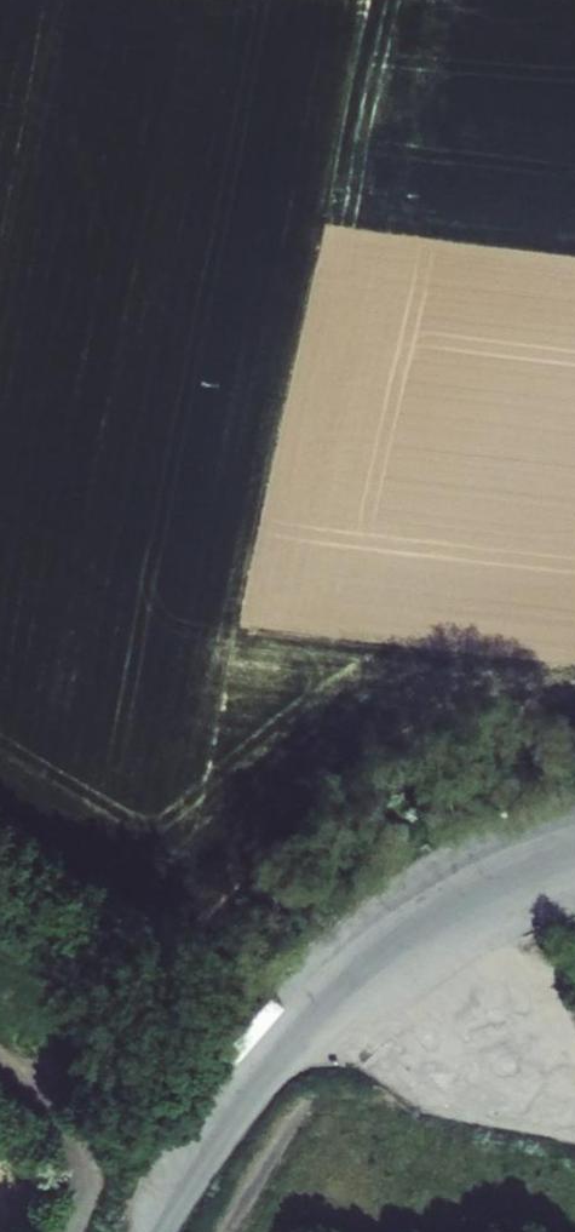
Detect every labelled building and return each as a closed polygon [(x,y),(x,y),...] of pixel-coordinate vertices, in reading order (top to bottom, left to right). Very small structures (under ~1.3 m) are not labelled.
[(498,1021),(494,1032),(534,1046),(538,1035),(498,1021)]
